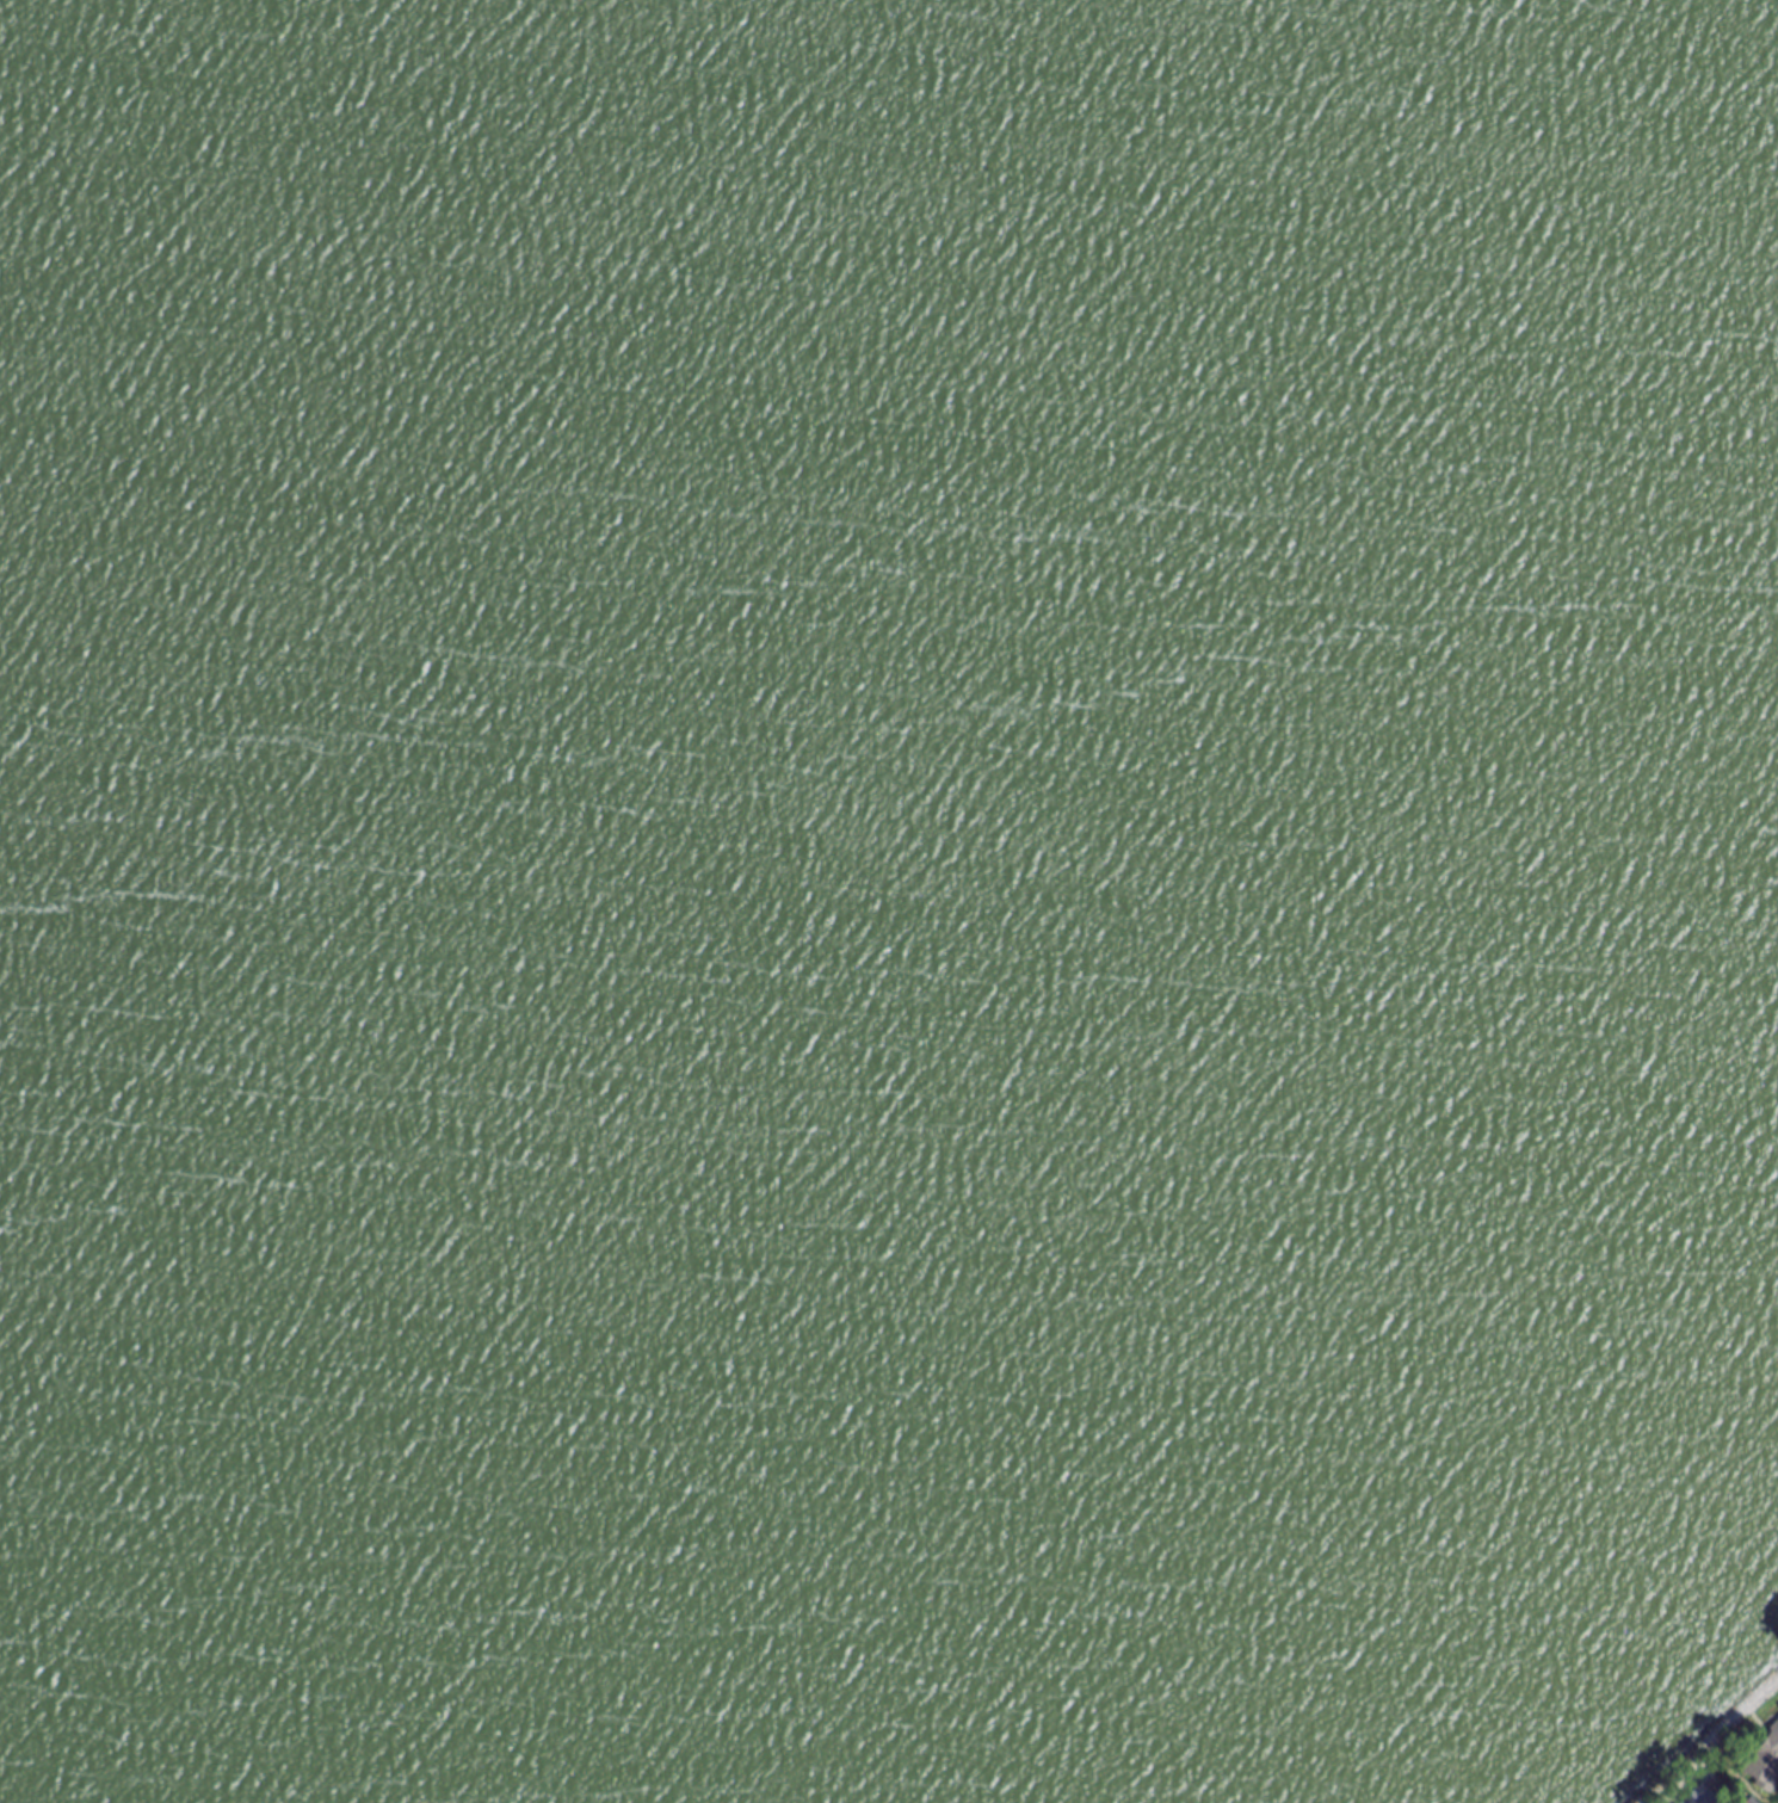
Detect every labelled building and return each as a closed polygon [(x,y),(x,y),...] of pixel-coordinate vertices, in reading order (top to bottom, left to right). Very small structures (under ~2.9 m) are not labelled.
[(1777,1768),(1777,1769),(1777,1783),(1772,1796),(1755,1786),(1758,1783),(1742,1774),(1753,1753),(1761,1740),(1777,1724),(1777,1723),(1777,1767),(1777,1768)] [(1721,1799),(1717,1802),(1685,1802),(1705,1784),(1721,1799)]
